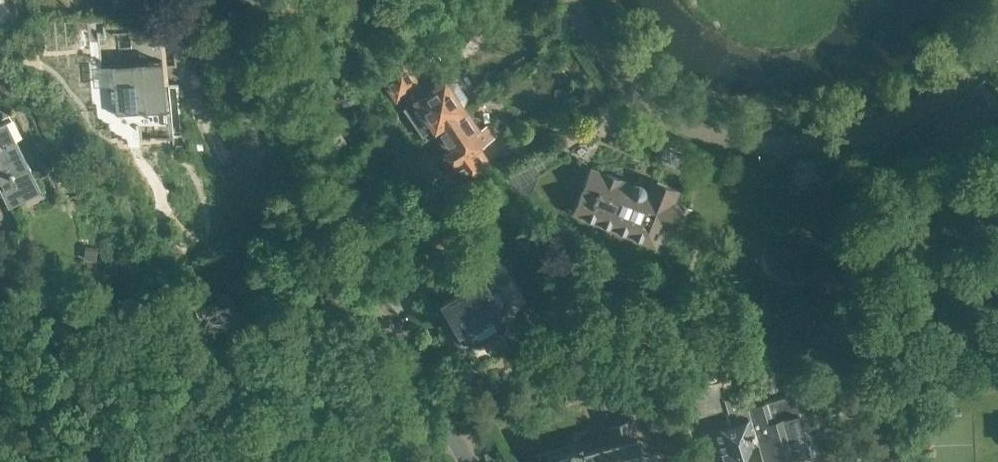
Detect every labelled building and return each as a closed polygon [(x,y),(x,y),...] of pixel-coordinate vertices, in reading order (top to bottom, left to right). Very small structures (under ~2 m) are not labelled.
[(404,59),(379,76),(396,103),(405,97),(410,105),(403,109),(421,135),(433,127),(465,105),(463,104),(467,94),(457,80),(447,80),(445,77),(423,93),(418,85),(420,83),(404,59)] [(156,63),(95,69),(96,72),(93,72),(94,82),(96,82),(97,86),(112,84),(114,117),(161,113),(156,63)] [(465,105),(433,127),(448,150),(437,157),(450,176),(459,170),(469,185),(494,167),(480,147),(495,137),(486,125),(481,129),(465,105)] [(14,143),(5,125),(0,128),(0,189),(9,206),(38,192),(14,143)] [(530,160),(505,179),(515,192),(530,198),(539,174),(530,160)] [(672,201),(676,191),(650,181),(646,191),(645,191),(645,189),(645,188),(644,186),(643,186),(642,184),(641,184),(640,183),(639,183),(637,183),(636,183),(635,183),(633,184),(632,184),(631,185),(593,170),(584,192),(582,191),(574,210),(577,211),(576,212),(615,227),(614,229),(628,235),(629,232),(662,246),(679,204),(672,201)] [(97,245),(85,243),(83,258),(95,259),(97,245)] [(504,313),(477,268),(457,279),(463,288),(442,300),(451,315),(452,315),(454,315),(455,322),(460,330),(464,328),(466,333),(468,335),(471,338),(474,339),(476,339),(480,338),(500,326),(503,323),(504,320),(505,318),(504,313)] [(749,404),(748,405),(745,393),(726,398),(721,381),(685,392),(692,419),(728,409),(731,420),(717,424),(727,461),(765,461),(749,404)] [(765,461),(771,461),(811,451),(795,393),(779,397),(781,405),(771,407),(769,399),(749,404),(765,461)] [(585,461),(638,461),(637,456),(644,454),(638,433),(637,433),(632,416),(602,424),(606,441),(584,447),(584,445),(583,446),(583,445),(581,445),(585,461)] [(581,445),(546,455),(548,461),(585,461),(581,445)]
